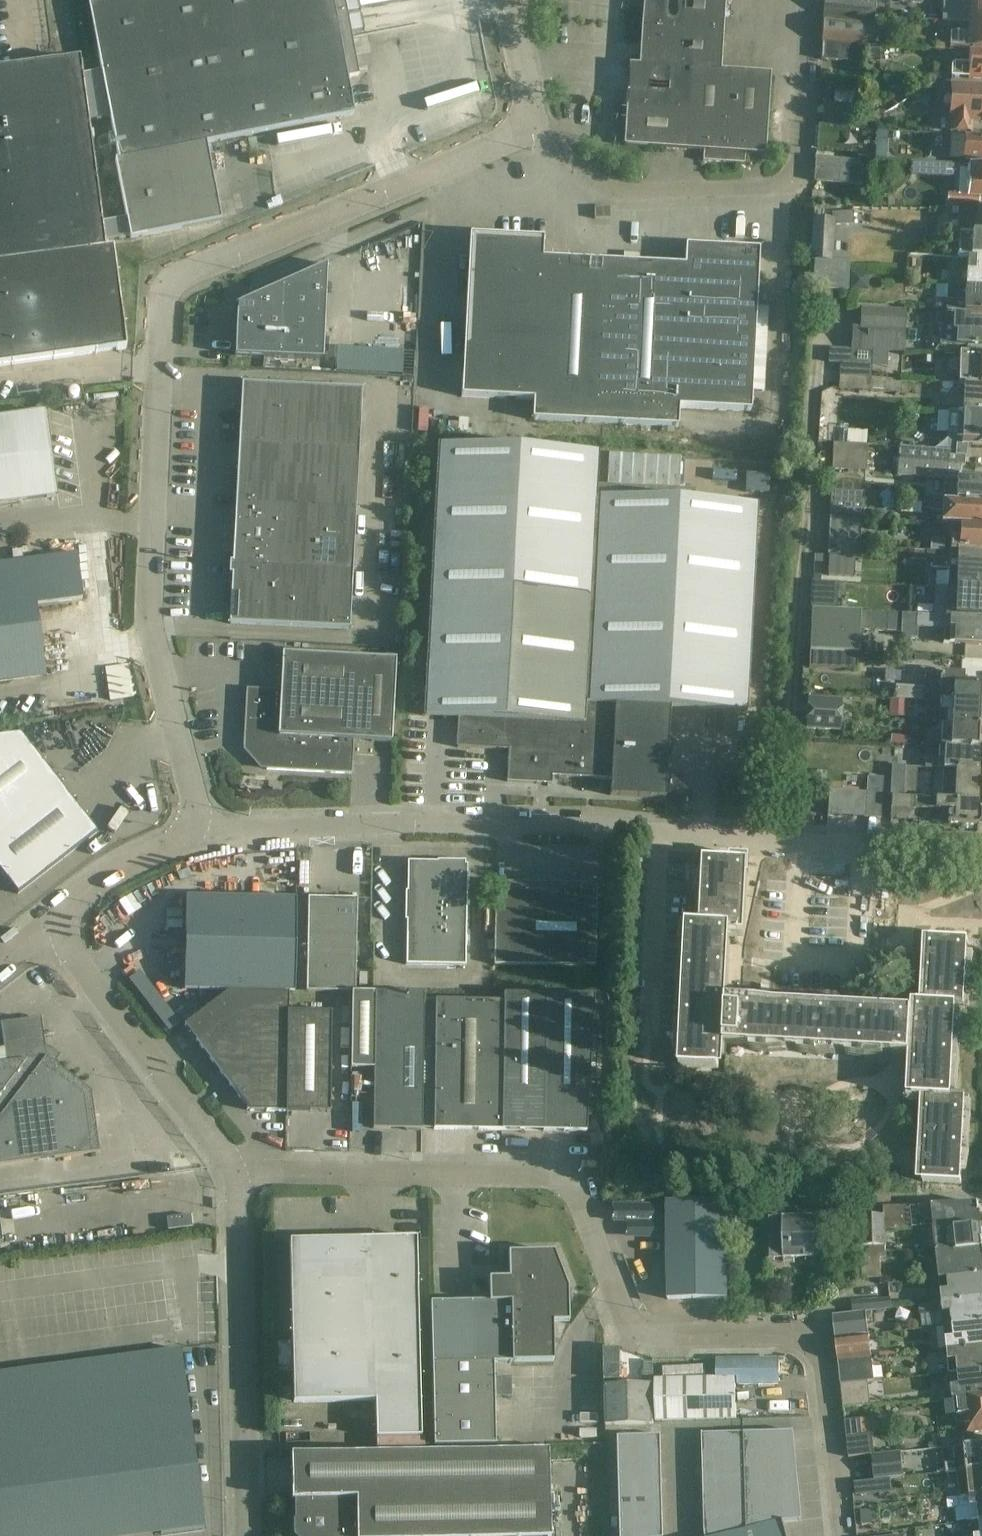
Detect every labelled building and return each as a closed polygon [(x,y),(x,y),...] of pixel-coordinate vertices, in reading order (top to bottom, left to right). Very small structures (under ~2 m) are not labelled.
[(119,161),(115,162),(126,218),(130,237),(130,240),(182,230),(167,153),(271,132),(355,116),(347,79),(359,76),(344,0),(87,0),(101,71),(110,117),(119,161)] [(639,66),(629,66),(623,148),(703,153),(703,163),(745,165),(745,155),(765,157),(770,75),(721,72),(725,0),(643,0),(639,66)] [(823,16),(875,18),(876,0),(824,0),(823,16)] [(970,23),(970,24),(981,24),(981,0),(980,0),(943,0),(942,22),(970,23)] [(875,18),(823,16),(821,44),(822,44),(864,46),(873,47),(875,18)] [(970,24),(970,36),(951,35),(951,47),(981,49),(981,24),(970,24)] [(864,46),(822,44),(821,61),(863,63),(864,46)] [(970,52),(970,65),(953,64),(952,77),(968,78),(968,80),(981,81),(981,52),(970,52)] [(126,351),(113,251),(105,252),(103,242),(130,237),(126,218),(101,223),(87,122),(110,117),(101,71),(81,75),(79,61),(0,72),(0,367),(126,351)] [(981,91),(952,89),(950,133),(972,134),(973,122),(981,122),(981,91)] [(819,140),(839,141),(843,141),(844,129),(820,127),(819,140)] [(926,146),(946,147),(947,137),(926,136),(926,146)] [(978,163),(981,163),(981,139),(957,137),(956,149),(952,148),(951,161),(978,163)] [(863,163),(815,160),(813,184),(862,187),(863,163)] [(981,198),(981,167),(947,165),(947,174),(959,175),(958,197),(981,198)] [(921,202),(921,229),(951,228),(951,201),(921,202)] [(978,211),(978,206),(960,205),(960,221),(959,234),(960,234),(981,235),(981,211),(978,211)] [(594,209),(594,220),(609,220),(609,209),(594,209)] [(834,214),(834,225),(853,224),(853,213),(834,214)] [(811,260),(831,261),(833,222),(813,221),(811,260)] [(966,260),(981,261),(981,235),(960,234),(959,260),(966,260)] [(461,398),(533,401),(534,401),(541,260),(542,260),(543,240),(470,236),(461,398)] [(685,247),(684,267),(685,267),(678,409),(679,409),(751,412),(759,251),(685,247)] [(534,401),(533,401),(532,421),(605,425),(613,263),(542,260),(541,260),(534,401)] [(947,284),(981,286),(981,261),(966,260),(965,283),(961,282),(961,273),(947,273),(947,284)] [(684,267),(613,263),(605,425),(678,429),(679,409),(678,409),(685,267),(684,267)] [(235,357),(323,361),(327,266),(252,299),(251,313),(237,313),(235,357)] [(947,284),(946,301),(964,302),(963,312),(981,313),(981,286),(947,284)] [(850,327),(849,349),(851,349),(871,350),(904,352),(906,309),(861,307),(860,327),(850,327)] [(981,348),(981,321),(967,321),(968,315),(936,314),(935,326),(941,327),(940,345),(954,346),(981,348)] [(839,363),(839,377),(870,378),(871,350),(851,349),(849,349),(828,348),(828,363),(839,363)] [(384,363),(384,355),(365,354),(365,363),(384,363)] [(958,383),(981,385),(981,356),(953,355),(953,359),(952,359),(946,363),(946,371),(951,376),(958,376),(958,383)] [(903,379),(870,378),(839,377),(838,389),(902,391),(903,379)] [(981,410),(981,385),(958,383),(941,382),(940,393),(963,394),(963,409),(981,410)] [(242,385),(235,520),(354,526),(361,391),(242,385)] [(949,412),(948,435),(956,436),(955,453),(899,448),(898,463),(946,466),(947,457),(965,458),(966,446),(981,447),(981,414),(957,413),(949,412)] [(21,503),(53,499),(42,413),(10,418),(0,419),(0,506),(21,503)] [(831,471),(866,473),(867,447),(832,445),(831,471)] [(438,446),(423,716),(428,717),(450,718),(458,718),(457,726),(456,749),(486,750),(508,751),(507,783),(539,785),(550,785),(551,785),(552,781),(552,777),(611,780),(611,783),(610,797),(665,800),(668,747),(670,708),(747,712),(758,507),(694,504),(695,490),(679,489),(681,459),(609,455),(607,486),(595,485),(597,455),(438,446)] [(898,463),(897,477),(912,479),(943,480),(959,481),(960,467),(946,466),(898,463)] [(942,502),(981,504),(981,482),(959,481),(943,480),(942,502)] [(830,493),(829,519),(860,520),(863,520),(865,495),(830,493)] [(949,524),(981,526),(981,504),(942,502),(932,501),(932,511),(941,512),(941,524),(949,524)] [(860,520),(829,519),(827,556),(858,558),(860,520)] [(354,526),(235,520),(233,558),(231,558),(230,564),(229,564),(229,565),(230,565),(229,576),(229,577),(230,577),(229,583),(231,583),(229,625),(349,631),(354,526)] [(949,524),(949,540),(951,540),(950,550),(981,551),(981,526),(949,524)] [(930,551),(934,552),(943,552),(943,542),(931,541),(930,551)] [(943,552),(934,552),(933,569),(947,570),(946,588),(981,590),(981,555),(950,553),(943,552)] [(77,575),(74,555),(0,565),(0,683),(44,677),(35,606),(80,600),(77,575)] [(918,616),(981,620),(981,590),(946,588),(941,588),(939,608),(919,607),(918,616)] [(811,620),(809,652),(858,654),(859,630),(860,614),(857,614),(850,614),(806,612),(806,620),(811,620)] [(860,614),(859,630),(902,633),(902,634),(914,635),(914,628),(921,628),(939,629),(939,624),(944,624),(943,645),(981,647),(981,620),(918,616),(888,615),(860,614)] [(858,654),(809,652),(809,671),(857,673),(858,654)] [(258,761),(267,771),(351,775),(353,741),(391,743),(396,662),(282,655),(280,691),(246,690),(243,745),(251,754),(248,757),(255,765),(258,761)] [(134,681),(146,678),(140,657),(128,660),(134,681)] [(939,703),(981,705),(981,686),(962,685),(962,677),(943,676),(943,677),(925,676),(923,702),(939,703)] [(896,689),(895,700),(895,701),(908,701),(910,701),(911,690),(896,689)] [(806,730),(840,732),(841,702),(807,700),(806,730)] [(946,725),(981,727),(981,705),(939,703),(938,713),(947,714),(946,725)] [(47,718),(55,737),(72,730),(65,711),(47,718)] [(117,717),(98,724),(104,742),(123,735),(117,717)] [(921,718),(922,735),(936,735),(935,718),(921,718)] [(945,747),(981,749),(981,727),(946,725),(945,747)] [(18,895),(97,834),(20,736),(0,738),(0,872),(18,895)] [(905,768),(905,769),(918,769),(943,771),(981,773),(981,765),(981,749),(945,747),(939,747),(938,759),(926,758),(906,757),(905,768)] [(905,769),(904,781),(903,799),(916,800),(918,769),(905,769)] [(943,771),(941,802),(979,804),(980,793),(981,793),(981,783),(981,782),(981,773),(943,771)] [(868,794),(867,819),(880,820),(883,779),(868,778),(867,794),(868,794)] [(828,816),(841,817),(843,793),(829,792),(828,816)] [(841,817),(854,818),(856,793),(843,793),(841,817)] [(854,818),(867,819),(868,794),(867,794),(856,793),(854,818)] [(891,799),(890,820),(913,822),(914,810),(947,812),(947,824),(981,826),(981,825),(981,824),(981,811),(979,810),(979,804),(941,802),(916,800),(903,799),(891,799)] [(818,1052),(820,1013),(722,1008),(726,931),(740,932),(744,864),(705,862),(702,927),(687,927),(680,1067),(719,1069),(720,1046),(726,1047),(818,1052)] [(406,966),(465,967),(467,867),(438,866),(438,864),(408,863),(406,966)] [(494,966),(596,967),(597,885),(495,884),(494,966)] [(184,991),(295,993),(297,899),(186,897),(185,934),(175,934),(175,955),(185,955),(184,991)] [(306,993),(356,993),(357,900),(308,899),(306,993)] [(918,1005),(918,1018),(820,1013),(818,1052),(916,1057),(913,1098),(927,1098),(923,1182),(961,1184),(966,1098),(952,1098),(957,1009),(965,1009),(968,941),(930,939),(926,1005),(918,1005)] [(184,1026),(250,1112),(330,1113),(331,1013),(288,1013),(289,994),(228,993),(184,1026)] [(351,1069),(374,1070),(373,1130),(422,1131),(422,1127),(422,1110),(423,1046),(423,1002),(424,995),(352,994),(351,1069)] [(503,996),(503,1003),(502,1132),(586,1133),(594,997),(503,996)] [(434,1046),(434,1110),(422,1110),(422,1127),(434,1128),(434,1131),(502,1132),(503,1003),(423,1002),(423,1046),(434,1046)] [(99,1153),(91,1093),(46,1059),(41,1019),(0,1024),(3,1044),(0,1044),(0,1166),(99,1153)] [(585,1148),(585,1158),(604,1159),(604,1149),(585,1148)] [(727,1300),(726,1201),(667,1201),(667,1300),(727,1300)] [(909,1231),(934,1228),(934,1227),(946,1226),(946,1231),(980,1226),(978,1205),(883,1208),(884,1216),(885,1216),(885,1232),(909,1230),(909,1231)] [(200,1221),(201,1210),(181,1209),(180,1220),(200,1221)] [(46,1211),(16,1213),(17,1223),(46,1222),(46,1211)] [(885,1216),(884,1216),(861,1217),(862,1248),(866,1248),(886,1247),(885,1232),(885,1216)] [(819,1258),(819,1238),(818,1218),(766,1219),(767,1259),(819,1258)] [(936,1252),(955,1250),(955,1253),(981,1250),(981,1241),(981,1240),(981,1230),(981,1229),(980,1226),(946,1231),(946,1226),(934,1227),(936,1252)] [(416,1239),(371,1241),(289,1243),(293,1404),(375,1402),(376,1439),(421,1438),(416,1239)] [(886,1259),(886,1247),(866,1248),(866,1257),(863,1264),(863,1280),(881,1279),(881,1259),(886,1259)] [(941,1280),(948,1279),(947,1278),(981,1274),(981,1250),(955,1253),(955,1250),(936,1252),(937,1265),(939,1265),(941,1280)] [(430,1304),(434,1447),(495,1446),(493,1364),(553,1362),(552,1322),(566,1322),(566,1290),(552,1255),(510,1256),(510,1281),(490,1282),(491,1302),(430,1304)] [(942,1304),(981,1300),(981,1274),(947,1278),(948,1279),(949,1292),(941,1293),(942,1304)] [(853,1302),(854,1314),(866,1313),(869,1312),(869,1313),(892,1310),(891,1299),(853,1302)] [(945,1328),(981,1324),(981,1300),(942,1304),(919,1307),(921,1331),(945,1328)] [(854,1314),(833,1316),(836,1340),(869,1336),(866,1313),(854,1314)] [(947,1351),(981,1347),(981,1324),(945,1328),(947,1351)] [(836,1342),(838,1363),(871,1359),(869,1338),(836,1342)] [(634,1370),(633,1339),(621,1339),(622,1370),(634,1370)] [(685,1341),(669,1343),(670,1355),(686,1353),(685,1341)] [(958,1374),(981,1371),(981,1347),(947,1351),(948,1360),(957,1360),(958,1374)] [(874,1382),(871,1359),(838,1363),(841,1385),(868,1382),(874,1382)] [(656,1382),(657,1423),(738,1422),(737,1389),(779,1389),(779,1360),(718,1361),(718,1382),(656,1382)] [(954,1398),(981,1395),(981,1371),(958,1374),(960,1387),(952,1388),(952,1389),(935,1391),(936,1400),(954,1398)] [(279,1380),(279,1395),(290,1395),(290,1380),(279,1380)] [(868,1382),(841,1385),(843,1409),(871,1406),(868,1382)] [(605,1386),(606,1426),(654,1425),(653,1385),(605,1386)] [(954,1398),(957,1424),(966,1423),(967,1435),(981,1433),(981,1395),(954,1398)] [(789,1410),(789,1398),(757,1397),(756,1409),(789,1410)] [(845,1422),(848,1456),(849,1458),(871,1456),(874,1456),(872,1435),(862,1436),(861,1421),(845,1422)] [(782,1523),(801,1522),(792,1432),(791,1432),(744,1434),(744,1448),(742,1448),(742,1440),(737,1440),(737,1434),(702,1435),(705,1535),(731,1535),(747,1532),(782,1523)] [(952,1448),(964,1446),(963,1435),(940,1437),(941,1449),(952,1448)] [(661,1436),(618,1437),(621,1535),(663,1535),(661,1436)] [(967,1471),(981,1470),(981,1444),(964,1446),(952,1448),(954,1464),(945,1465),(946,1473),(967,1471)] [(548,1450),(291,1456),(292,1501),(294,1501),(294,1521),(293,1521),(293,1535),(550,1535),(548,1450)] [(874,1456),(871,1456),(874,1481),(876,1481),(881,1481),(903,1478),(901,1453),(874,1456)] [(970,1497),(981,1495),(981,1470),(967,1471),(970,1497)] [(856,1483),(855,1483),(857,1496),(873,1494),(872,1482),(856,1483)] [(968,1523),(981,1521),(981,1495),(970,1497),(947,1499),(948,1509),(966,1507),(968,1523)] [(968,1523),(973,1523),(974,1535),(981,1535),(981,1521),(968,1523)] [(780,1525),(782,1524),(782,1523),(747,1532),(731,1535),(783,1535),(780,1525)]
